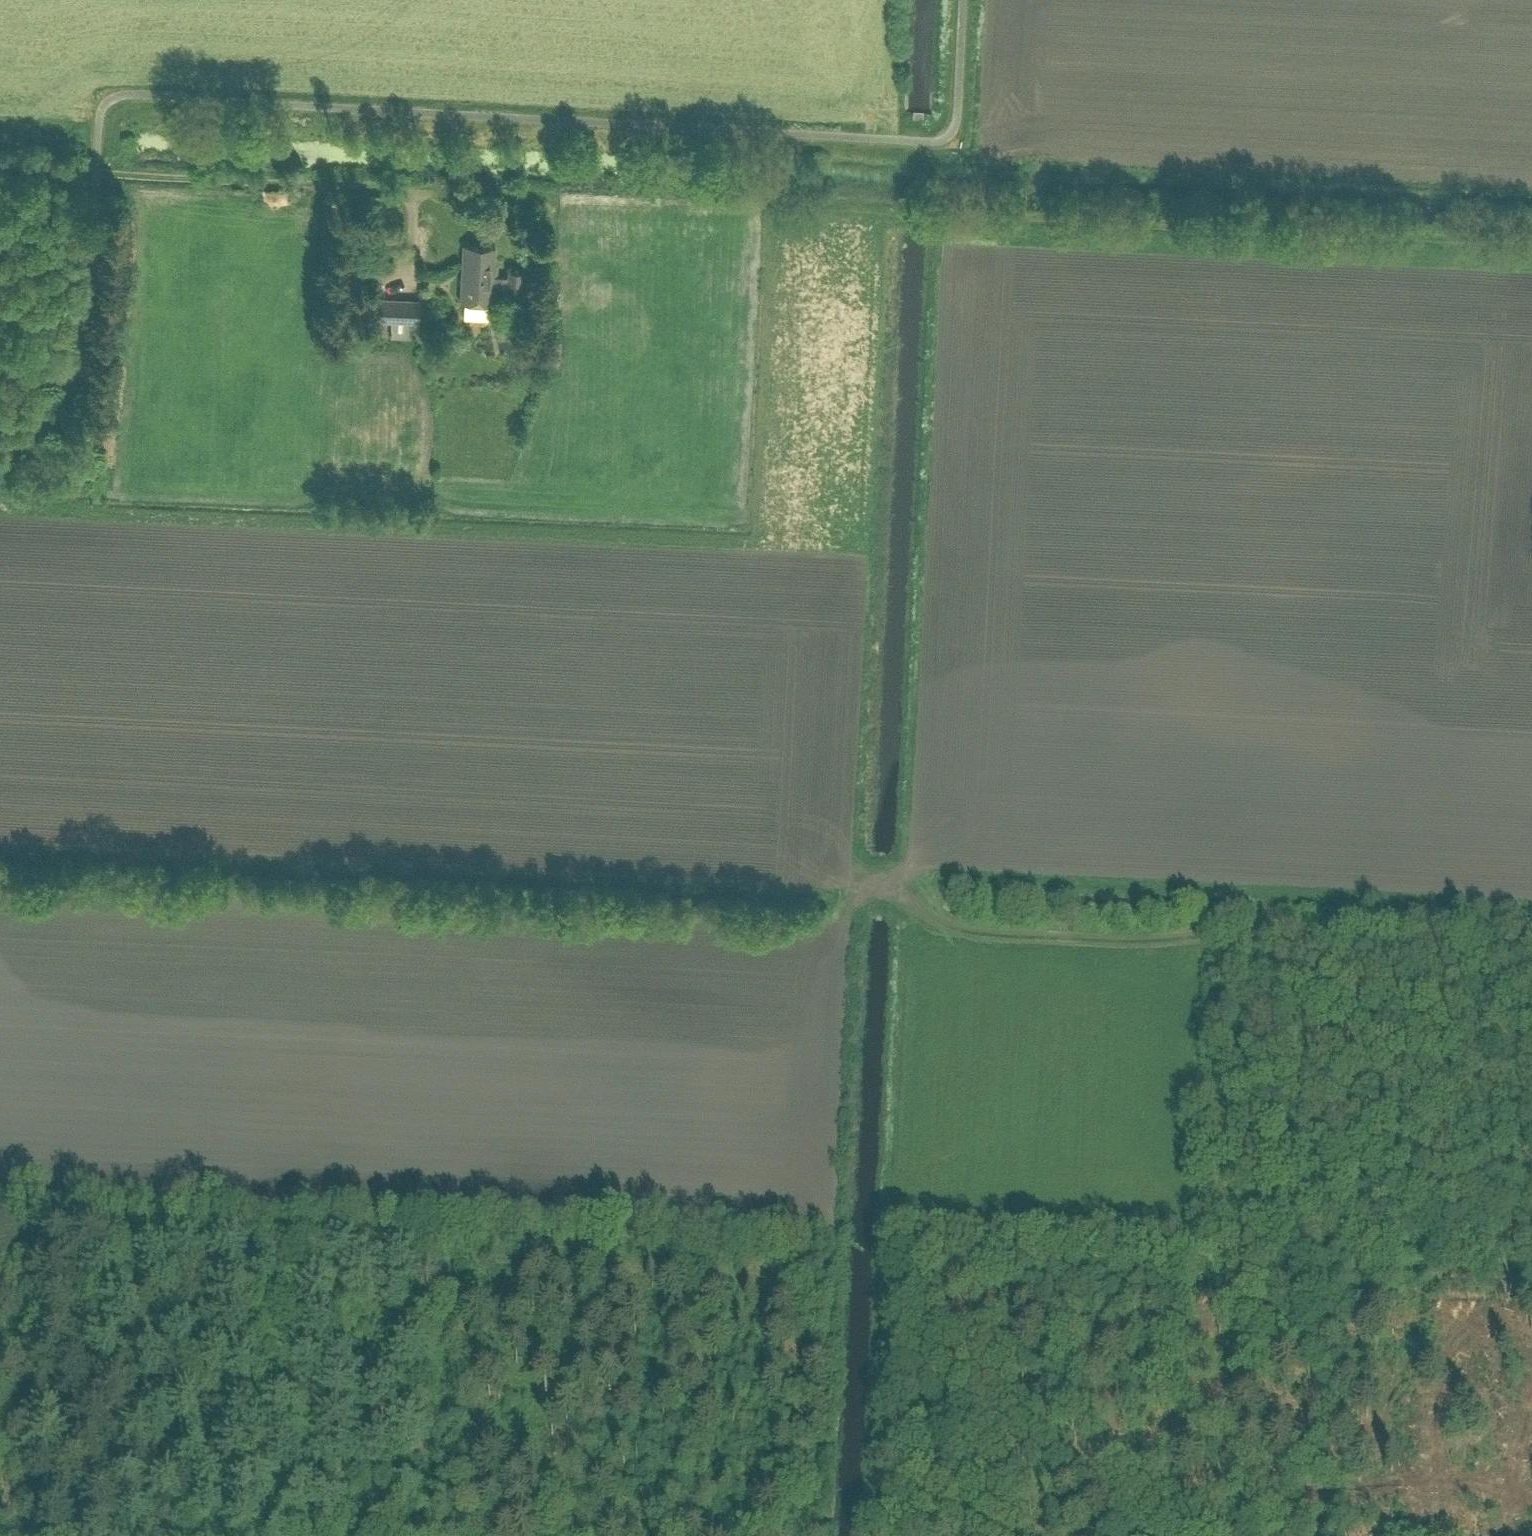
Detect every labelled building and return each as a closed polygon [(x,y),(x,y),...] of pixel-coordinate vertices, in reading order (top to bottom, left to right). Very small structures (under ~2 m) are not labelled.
[(494,303),(495,287),(506,288),(506,301),(523,302),(525,271),(507,270),(506,276),(495,275),(496,263),(493,263),(494,246),(463,244),(460,302),(494,303)] [(418,322),(419,306),(419,298),(378,296),(377,320),(378,320),(378,325),(390,325),(390,337),(411,337),(411,322),(418,322)]
